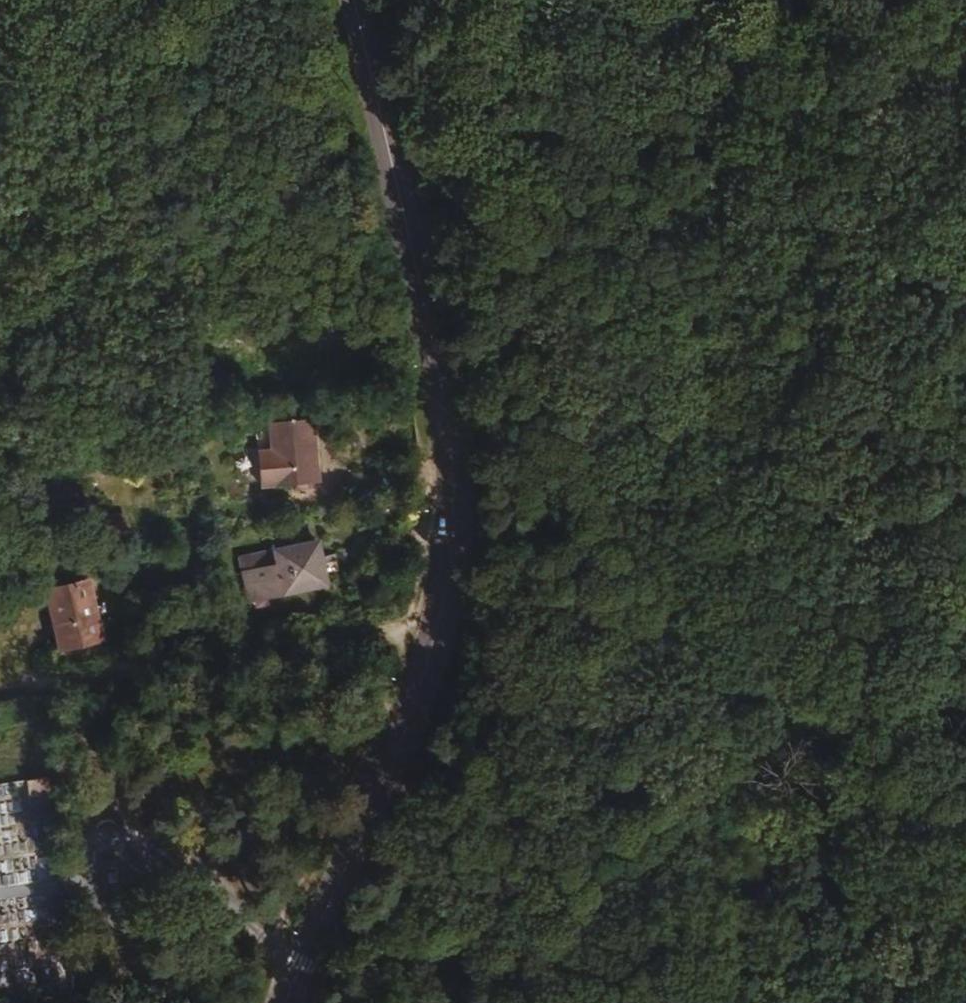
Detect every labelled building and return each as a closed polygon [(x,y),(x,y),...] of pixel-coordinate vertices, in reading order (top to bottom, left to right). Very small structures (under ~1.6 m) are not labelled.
[(319,481),(313,420),(270,424),(272,450),(276,485),(319,481)] [(276,485),(272,450),(258,451),(261,487),(276,485)] [(72,484),(63,485),(65,503),(75,502),(72,484)] [(271,533),(274,548),(305,541),(302,527),(271,533)] [(330,588),(320,539),(305,541),(274,548),(240,554),(243,572),(249,604),(330,588)] [(106,644),(91,578),(44,588),(59,655),(106,644)] [(49,777),(27,781),(31,799),(42,797),(52,795),(49,777)] [(80,934),(75,908),(68,910),(73,935),(80,934)] [(60,964),(40,966),(44,992),(63,989),(60,964)]
